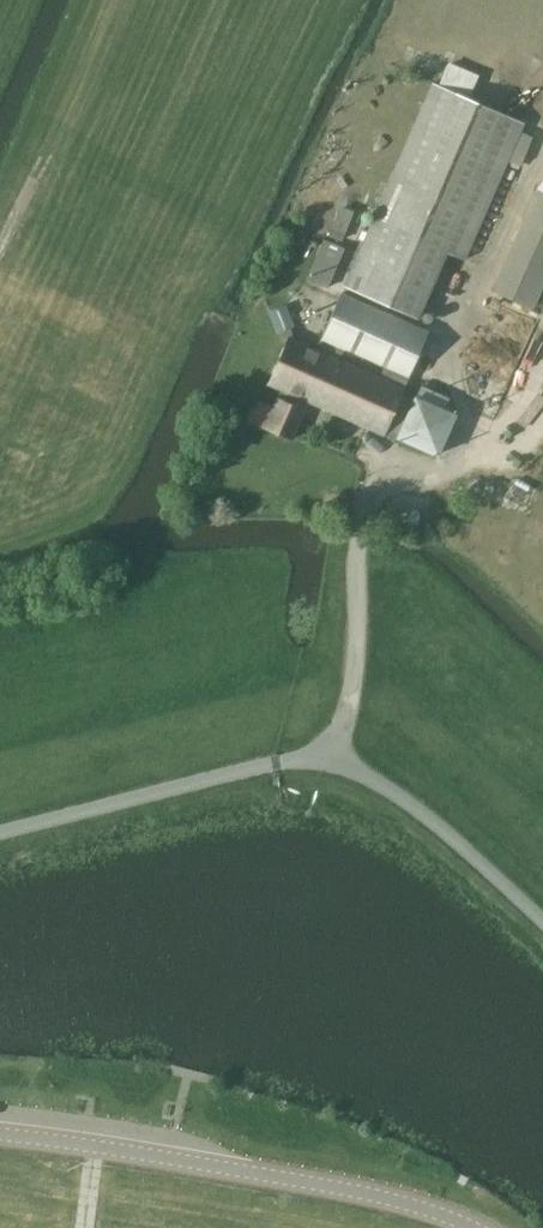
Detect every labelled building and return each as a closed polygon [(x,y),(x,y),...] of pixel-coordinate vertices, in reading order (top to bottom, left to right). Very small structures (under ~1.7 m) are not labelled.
[(522,121),(431,82),(343,286),(418,317),(446,250),(463,258),(522,121)] [(342,242),(354,210),(340,205),(328,236),(342,242)] [(490,288),(532,308),(542,284),(542,224),(524,215),(490,288)] [(305,277),(327,287),(344,247),(322,237),(305,277)] [(320,337),(315,349),(340,360),(345,348),(386,366),(381,378),(403,387),(408,376),(428,331),(401,319),(370,305),(340,292),(320,337)] [(251,418),(250,420),(289,438),(306,399),(383,433),(403,387),(381,378),(315,349),(293,339),(289,327),(288,326),(291,325),(284,307),(269,313),(277,330),(280,329),(284,342),(283,345),(266,384),(279,390),(271,408),(258,403),(251,418)] [(395,437),(438,456),(456,413),(414,394),(395,437)]
